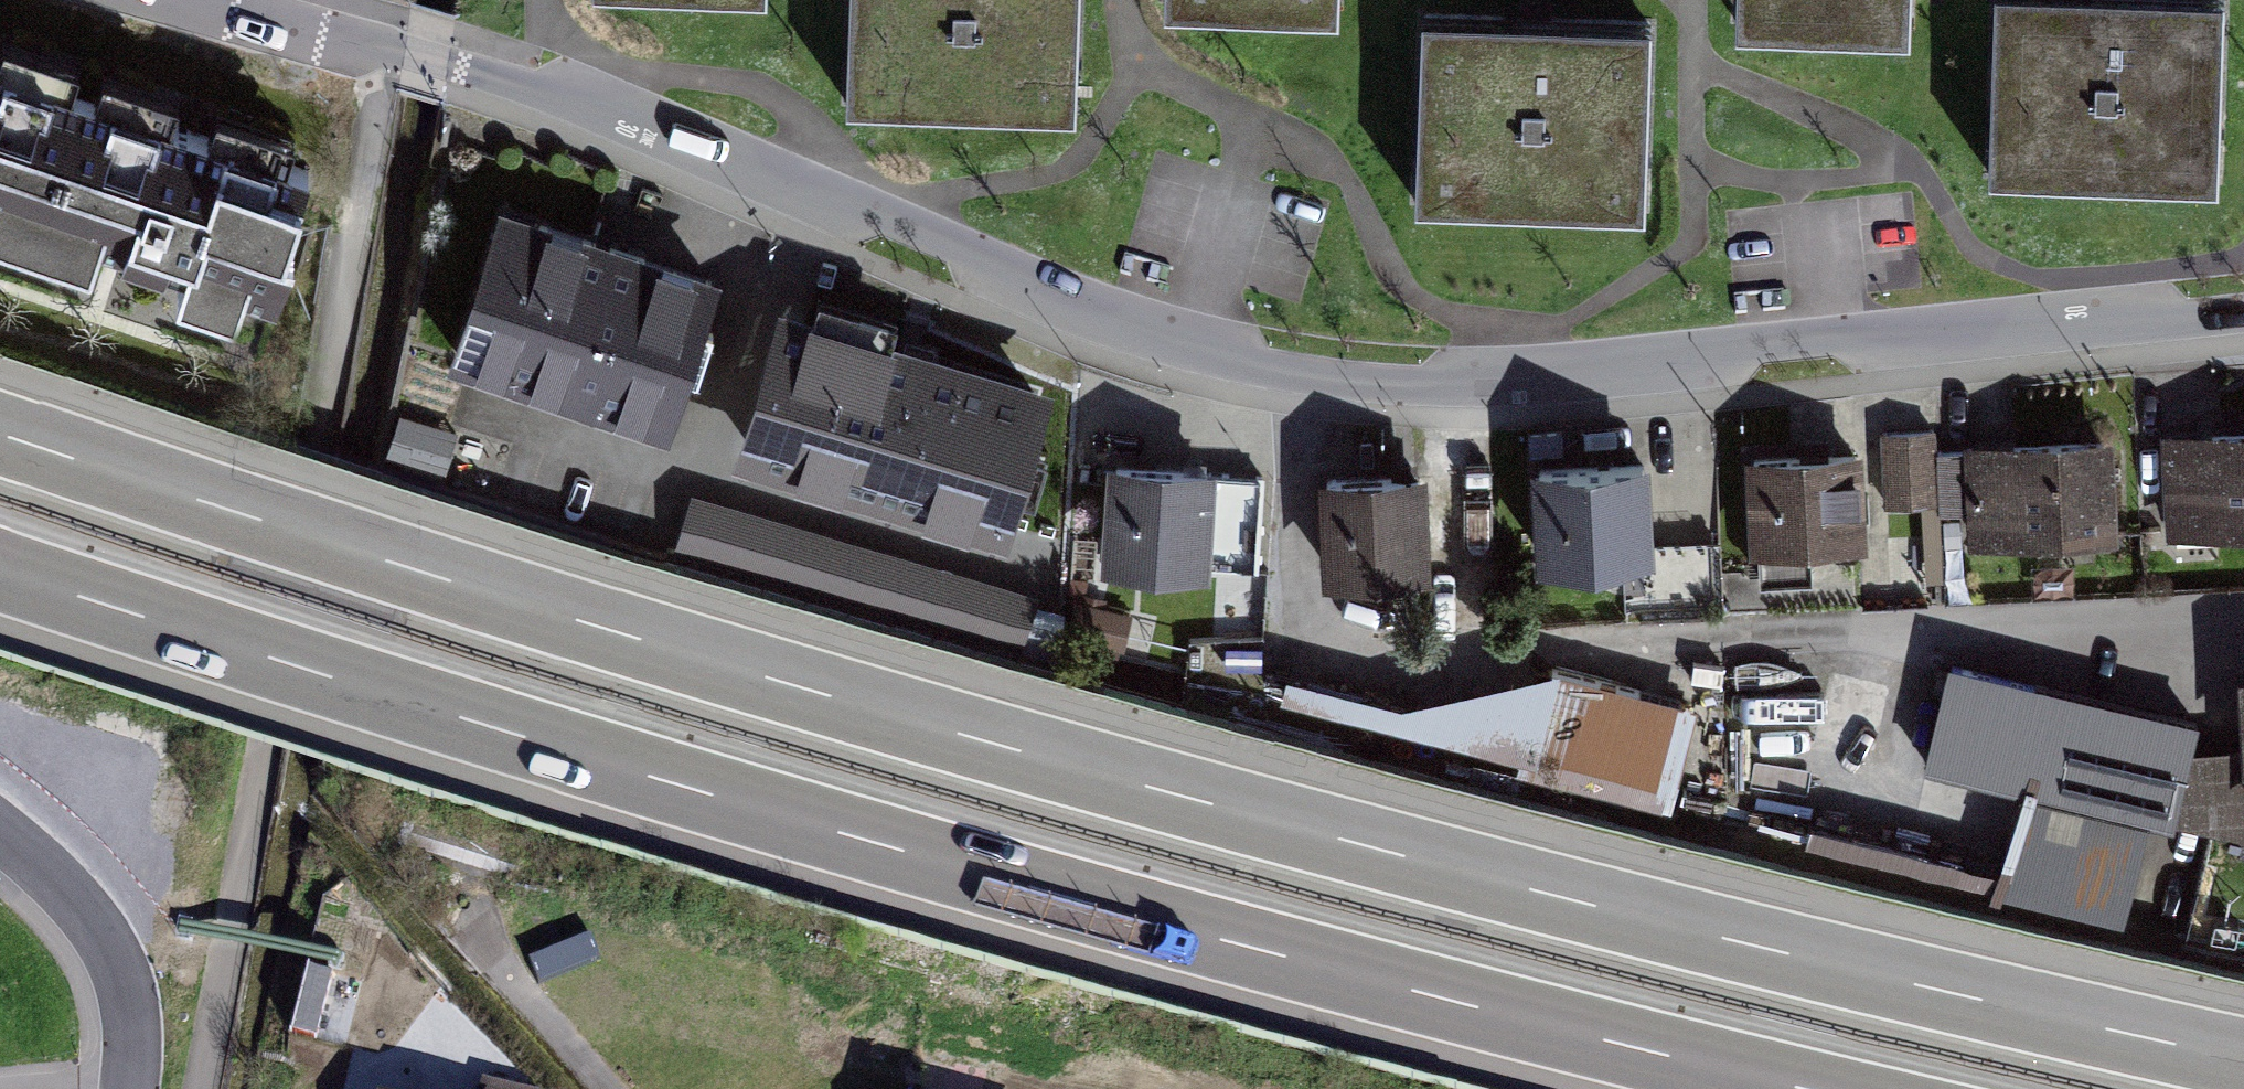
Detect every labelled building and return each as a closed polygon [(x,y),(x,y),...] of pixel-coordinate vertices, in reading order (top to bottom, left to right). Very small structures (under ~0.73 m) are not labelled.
[(849,113),(1070,122),(1075,0),(853,0),(849,113)] [(1169,9),(1339,14),(1339,0),(1170,0),(1169,9)] [(1744,31),(1904,37),(1905,0),(1745,0),(1744,31)] [(2069,0),(2000,0),(1993,180),(2214,188),(2221,6),(2069,0)] [(1655,42),(1428,28),(1417,212),(1644,226),(1655,42)] [(93,283),(100,262),(114,267),(183,288),(173,318),(232,336),(242,307),(268,315),(315,168),(0,69),(0,253),(93,283)] [(505,229),(455,372),(675,449),(725,306),(505,229)] [(924,366),(779,321),(732,472),(878,516),(924,366)] [(1051,404),(924,366),(878,516),(1006,555),(1051,404)] [(2170,448),(2173,539),(2243,536),(2243,445),(2170,448)] [(2114,450),(1963,456),(1967,547),(2118,541),(2114,450)] [(1864,468),(1759,471),(1762,572),(1867,569),(1864,468)] [(1655,478),(1550,481),(1553,582),(1658,579),(1655,478)] [(1226,486),(1114,480),(1108,583),(1220,589),(1226,486)] [(1432,493),(1327,497),(1330,598),(1435,595),(1432,493)] [(1033,596),(692,498),(673,563),(1014,661),(1033,596)] [(1678,743),(1668,682),(1607,691),(1617,753),(1678,743)] [(2207,744),(1955,684),(1932,780),(2184,841),(2207,744)]
